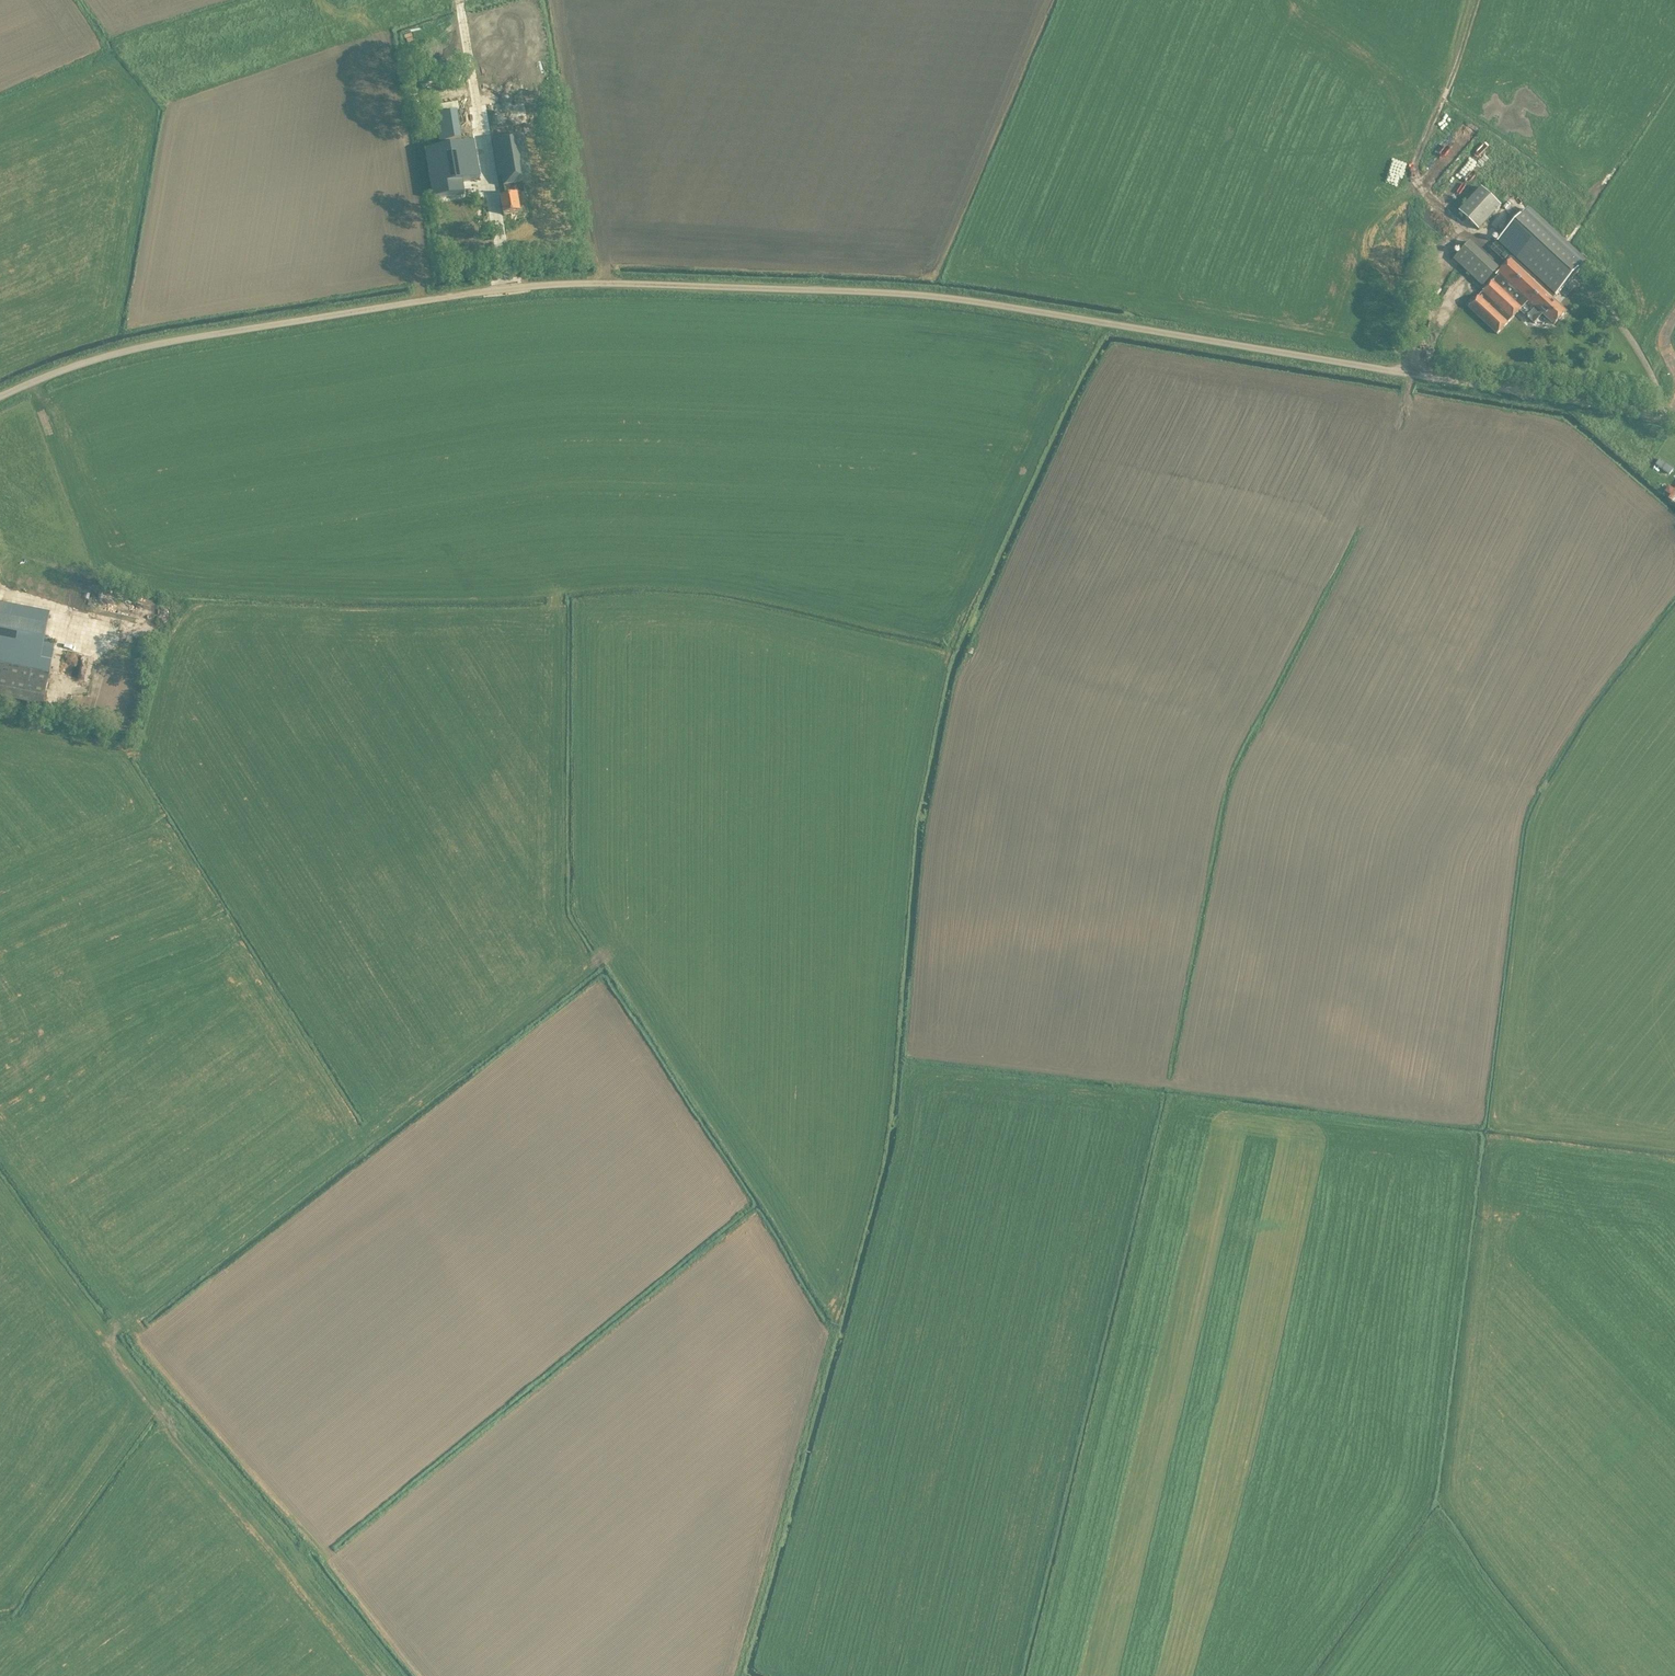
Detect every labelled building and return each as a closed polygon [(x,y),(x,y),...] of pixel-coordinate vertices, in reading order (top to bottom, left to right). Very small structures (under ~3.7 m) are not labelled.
[(455,108),(433,112),(438,140),(459,136),(455,108)] [(1464,123),(1421,171),(1430,179),(1450,157),(1448,155),(1471,129),(1464,123)] [(523,191),(521,180),(530,179),(522,132),(491,137),(497,175),(500,174),(501,183),(502,183),(504,193),(499,194),(502,212),(518,209),(515,192),(523,191)] [(1470,171),(1493,142),(1486,136),(1463,166),(1470,171)] [(472,139),(423,148),(431,196),(463,191),(461,179),(478,176),(472,139)] [(1477,227),(1499,203),(1480,185),(1458,209),(1477,227)] [(1495,331),(1503,323),(1518,307),(1532,320),(1541,311),(1553,322),(1564,309),(1551,297),(1566,280),(1580,265),(1522,210),(1489,246),(1496,253),(1491,259),(1500,267),(1499,268),(1468,240),(1452,257),(1484,287),(1467,305),(1495,331)] [(171,274),(170,282),(177,283),(178,275),(171,274)] [(1450,303),(1457,288),(1450,285),(1442,299),(1450,303)] [(1439,301),(1432,322),(1442,325),(1449,304),(1439,301)] [(1629,451),(1633,443),(1625,439),(1621,447),(1629,451)] [(1632,447),(1628,454),(1643,462),(1646,455),(1632,447)] [(40,704),(53,640),(42,638),(48,610),(0,601),(0,696),(40,704)] [(66,611),(65,639),(79,640),(80,611),(66,611)] [(123,662),(109,659),(108,666),(122,669),(123,662)]
